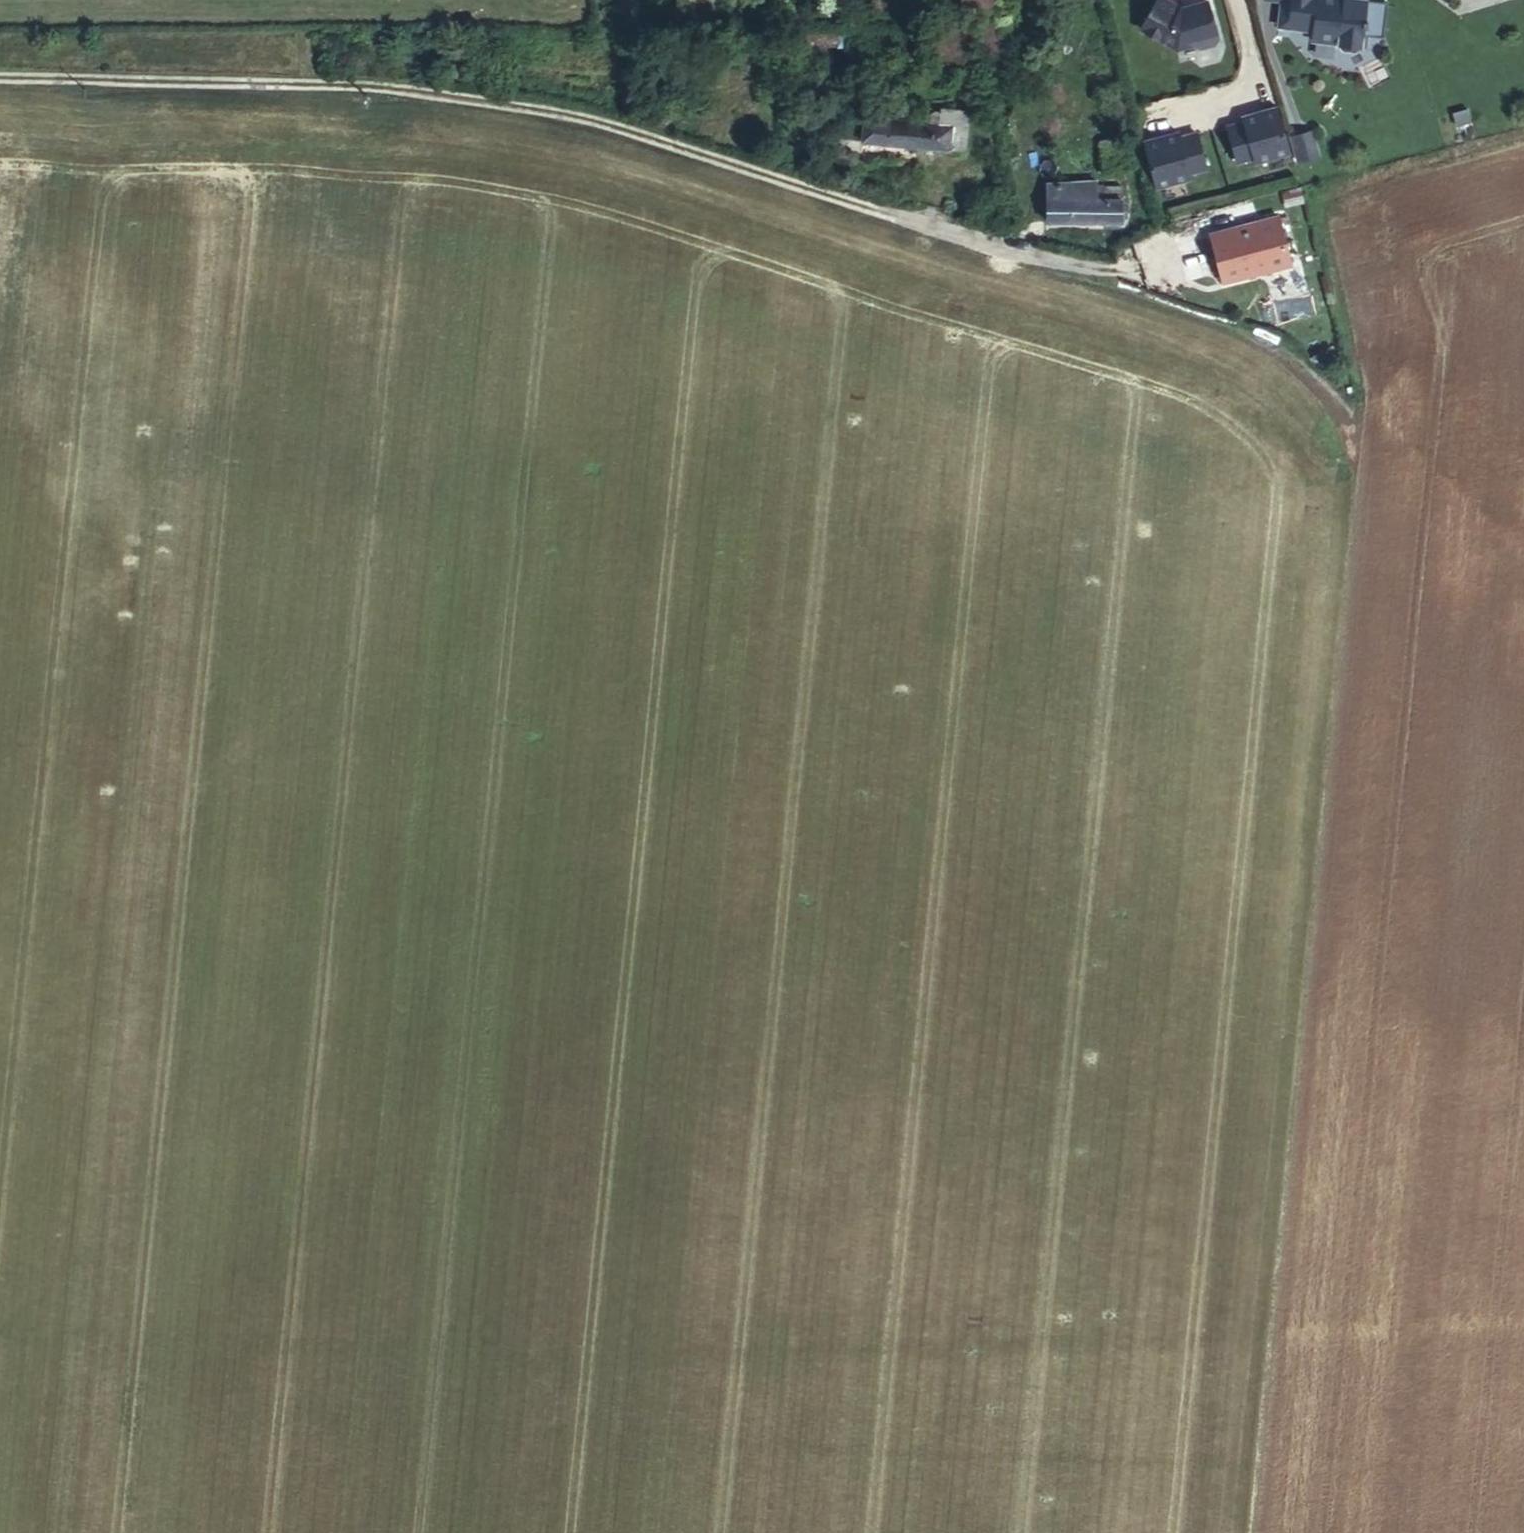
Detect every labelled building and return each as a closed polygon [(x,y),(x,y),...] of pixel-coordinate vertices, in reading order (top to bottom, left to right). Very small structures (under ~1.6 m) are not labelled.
[(1016,87),(999,0),(965,0),(968,19),(982,16),(996,91),(1016,87)] [(1146,27),(1182,47),(1198,42),(1205,45),(1218,41),(1222,35),(1211,0),(1206,0),(1195,3),(1196,6),(1188,9),(1174,0),(1161,0),(1146,27)] [(1282,1),(1276,42),(1310,47),(1309,57),(1336,61),(1340,67),(1352,68),(1357,64),(1359,53),(1366,54),(1380,56),(1386,21),(1362,18),(1361,27),(1353,26),(1354,17),(1349,16),(1349,12),(1317,8),(1318,0),(1282,0),(1282,1)] [(1362,18),(1354,17),(1353,26),(1361,27),(1362,18)] [(1359,53),(1357,64),(1364,65),(1366,54),(1359,53)] [(1228,119),(1237,165),(1294,154),(1284,108),(1228,119)] [(939,109),(938,123),(866,118),(863,142),(965,150),(967,128),(964,127),(965,110),(939,109)] [(1198,126),(1145,145),(1161,190),(1214,171),(1198,126)] [(1298,163),(1321,158),(1315,129),(1292,134),(1298,163)] [(1096,185),(1096,181),(1047,184),(1047,222),(1120,223),(1121,186),(1103,186),(1103,185),(1096,185)] [(1281,216),(1213,233),(1225,282),(1293,265),(1281,216)]
